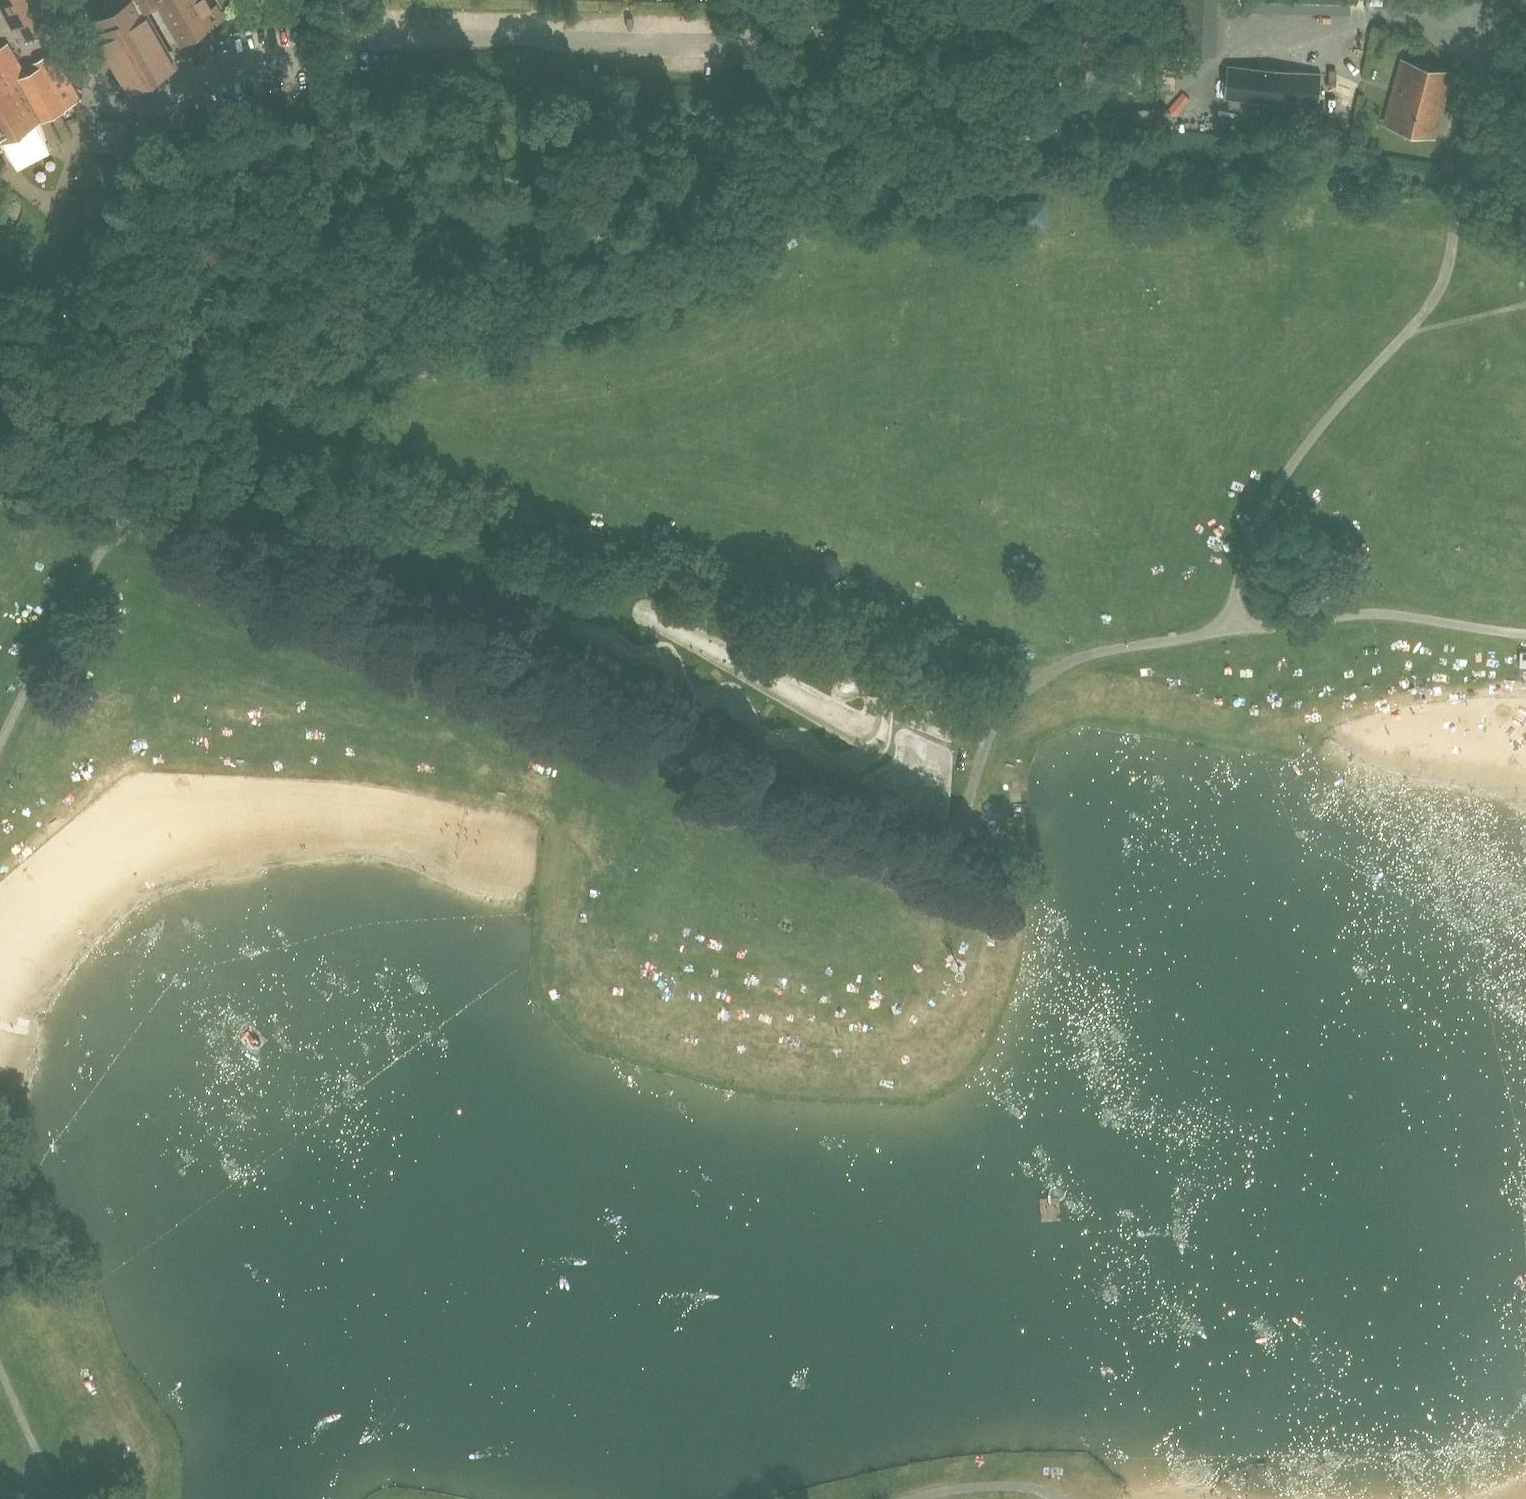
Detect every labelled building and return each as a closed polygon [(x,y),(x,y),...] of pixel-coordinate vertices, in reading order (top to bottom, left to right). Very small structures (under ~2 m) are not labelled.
[(16,19),(19,24),(27,38),(24,40),(25,41),(28,39),(28,37),(45,28),(46,29),(64,20),(63,19),(61,20),(53,5),(50,6),(47,0),(6,0),(16,19)] [(97,30),(130,88),(174,63),(143,7),(155,0),(107,0),(98,5),(109,23),(104,26),(101,28),(97,30)] [(184,39),(219,19),(208,0),(162,0),(184,39)] [(65,106),(60,98),(72,91),(72,85),(53,50),(33,61),(36,67),(25,73),(7,42),(0,46),(0,142),(65,106)] [(1434,136),(1451,70),(1402,58),(1385,124),(1434,136)] [(1224,98),(1318,106),(1321,72),(1227,64),(1224,98)] [(101,103),(102,122),(114,121),(112,103),(101,103)]
